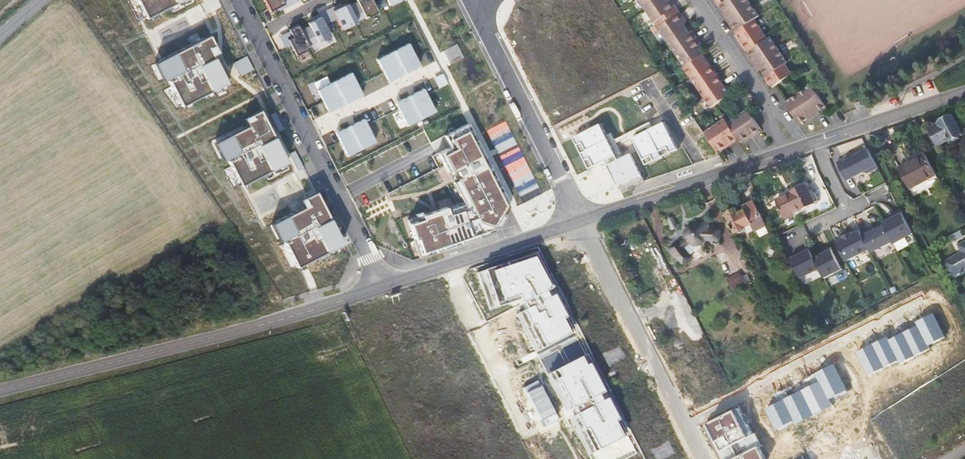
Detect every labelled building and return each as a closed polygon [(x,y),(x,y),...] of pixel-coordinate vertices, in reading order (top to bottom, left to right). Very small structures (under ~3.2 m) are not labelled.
[(145,17),(180,0),(137,0),(145,17)] [(270,12),(276,9),(284,5),(282,0),(264,0),(270,12)] [(290,0),(282,0),(284,5),(276,9),(277,12),(292,4),(290,0)] [(378,12),(372,1),(372,0),(356,0),(357,2),(348,6),(356,21),(365,16),(366,18),(378,12)] [(669,0),(657,0),(645,8),(654,21),(656,20),(677,6),(673,0),(671,0),(670,1),(669,0)] [(728,17),(750,1),(749,0),(724,0),(720,3),(725,10),(727,9),(728,11),(725,13),(728,17)] [(750,1),(728,17),(730,20),(733,18),(734,20),(733,21),(738,29),(754,17),(759,13),(750,1)] [(325,11),(331,22),(337,19),(332,11),(342,6),(340,3),(325,11)] [(348,6),(347,3),(342,6),(332,11),(337,19),(342,29),(356,22),(356,21),(348,6)] [(680,11),(677,6),(656,20),(660,25),(680,11)] [(320,17),(325,25),(331,22),(325,11),(309,19),(310,22),(320,17)] [(685,17),(680,11),(660,25),(658,26),(667,39),(687,26),(682,19),(685,17)] [(310,22),(308,23),(310,26),(301,31),(309,46),(317,42),(318,43),(331,37),(325,25),(320,17),(310,22)] [(761,26),(754,17),(738,29),(736,30),(743,40),(761,26)] [(291,45),(296,56),(310,49),(309,46),(301,31),(298,25),(289,30),(290,31),(292,35),(293,37),(288,40),(291,45)] [(691,33),(687,26),(667,39),(676,52),(698,37),(694,31),(691,33)] [(768,36),(761,26),(743,40),(750,50),(768,36)] [(279,37),(285,48),(291,45),(288,40),(287,37),(292,35),(290,31),(279,37)] [(779,47),(770,34),(768,36),(750,50),(755,57),(757,55),(758,57),(755,60),(758,63),(779,47)] [(214,46),(208,35),(158,60),(168,79),(182,106),(226,83),(212,55),(208,48),(214,46)] [(703,43),(698,37),(676,52),(685,65),(703,52),(703,53),(705,52),(700,45),(703,43)] [(217,52),(214,46),(208,48),(212,55),(217,52)] [(788,60),(779,47),(758,63),(760,66),(763,64),(765,66),(763,67),(768,75),(786,61),(788,60)] [(710,63),(703,53),(703,52),(685,65),(684,66),(691,75),(710,63)] [(246,56),(233,63),(240,76),(252,69),(246,56)] [(168,79),(158,60),(154,62),(163,81),(168,79)] [(786,61),(768,75),(775,84),(793,71),(786,61)] [(717,73),(710,63),(691,75),(698,85),(717,73)] [(721,79),(717,73),(698,85),(703,92),(705,96),(724,83),(721,79)] [(825,102),(810,81),(797,90),(813,112),(816,110),(814,107),(816,105),(817,107),(825,102)] [(731,93),(724,83),(705,96),(712,106),(731,93)] [(813,112),(797,90),(784,99),(799,120),(806,115),(805,113),(807,111),(809,115),(813,112)] [(854,100),(856,105),(865,101),(862,96),(854,100)] [(760,125),(746,104),(736,111),(750,132),(760,125)] [(226,159),(240,186),(285,162),(259,110),(249,115),(251,119),(244,122),(246,126),(217,141),(226,159)] [(750,132),(736,111),(726,117),(726,118),(737,134),(740,139),(750,132)] [(269,115),(278,132),(283,129),(274,113),(269,115)] [(737,134),(726,118),(726,117),(723,113),(714,119),(713,120),(727,141),(737,134)] [(949,138),(960,132),(950,113),(943,117),(942,115),(941,114),(940,114),(938,115),(937,117),(938,118),(935,119),(934,118),(932,118),(931,119),(930,120),(930,122),(930,123),(932,126),(929,127),(937,143),(948,137),(949,138)] [(717,148),(727,141),(713,120),(703,127),(717,148)] [(217,141),(212,144),(222,161),(226,159),(217,141)] [(877,166),(867,147),(854,154),(853,152),(836,161),(844,175),(850,172),(852,175),(862,170),(867,171),(877,166)] [(294,151),(289,153),(298,170),(302,168),(294,151)] [(898,168),(909,187),(926,178),(929,183),(937,178),(924,154),(898,168)] [(785,214),(813,200),(804,182),(807,180),(806,177),(774,193),(785,214)] [(912,192),(929,183),(926,178),(909,187),(912,192)] [(816,198),(807,180),(804,182),(813,200),(816,198)] [(281,239),(296,267),(342,244),(315,191),(303,198),(307,205),(302,208),(274,222),(283,238),(281,239)] [(756,228),(766,223),(754,198),(744,203),(746,207),(740,210),(738,206),(727,211),(737,230),(748,225),(747,223),(753,220),(756,228)] [(837,240),(851,269),(872,258),(869,253),(895,241),(899,249),(918,240),(904,212),(863,232),(861,228),(837,240)] [(674,244),(668,251),(684,265),(690,257),(681,249),(684,245),(686,247),(689,248),(692,248),(696,248),(699,246),(702,244),(704,242),(705,240),(706,239),(716,238),(718,238),(720,237),(721,235),(720,233),(720,230),(719,229),(718,227),(717,227),(714,227),(711,227),(709,226),(708,225),(708,223),(708,220),(707,219),(704,218),(703,218),(696,221),(694,221),(690,221),(686,222),(683,224),(681,228),(679,233),(679,237),(681,241),(677,246),(674,244)] [(283,238),(274,222),(268,226),(276,242),(281,239),(283,238)] [(789,256),(799,276),(818,266),(808,247),(789,256)] [(945,274),(952,288),(964,281),(964,255),(959,258),(963,265),(945,274)] [(804,284),(823,276),(821,270),(802,278),(804,284)] [(731,282),(733,288),(747,283),(744,277),(731,282)]
